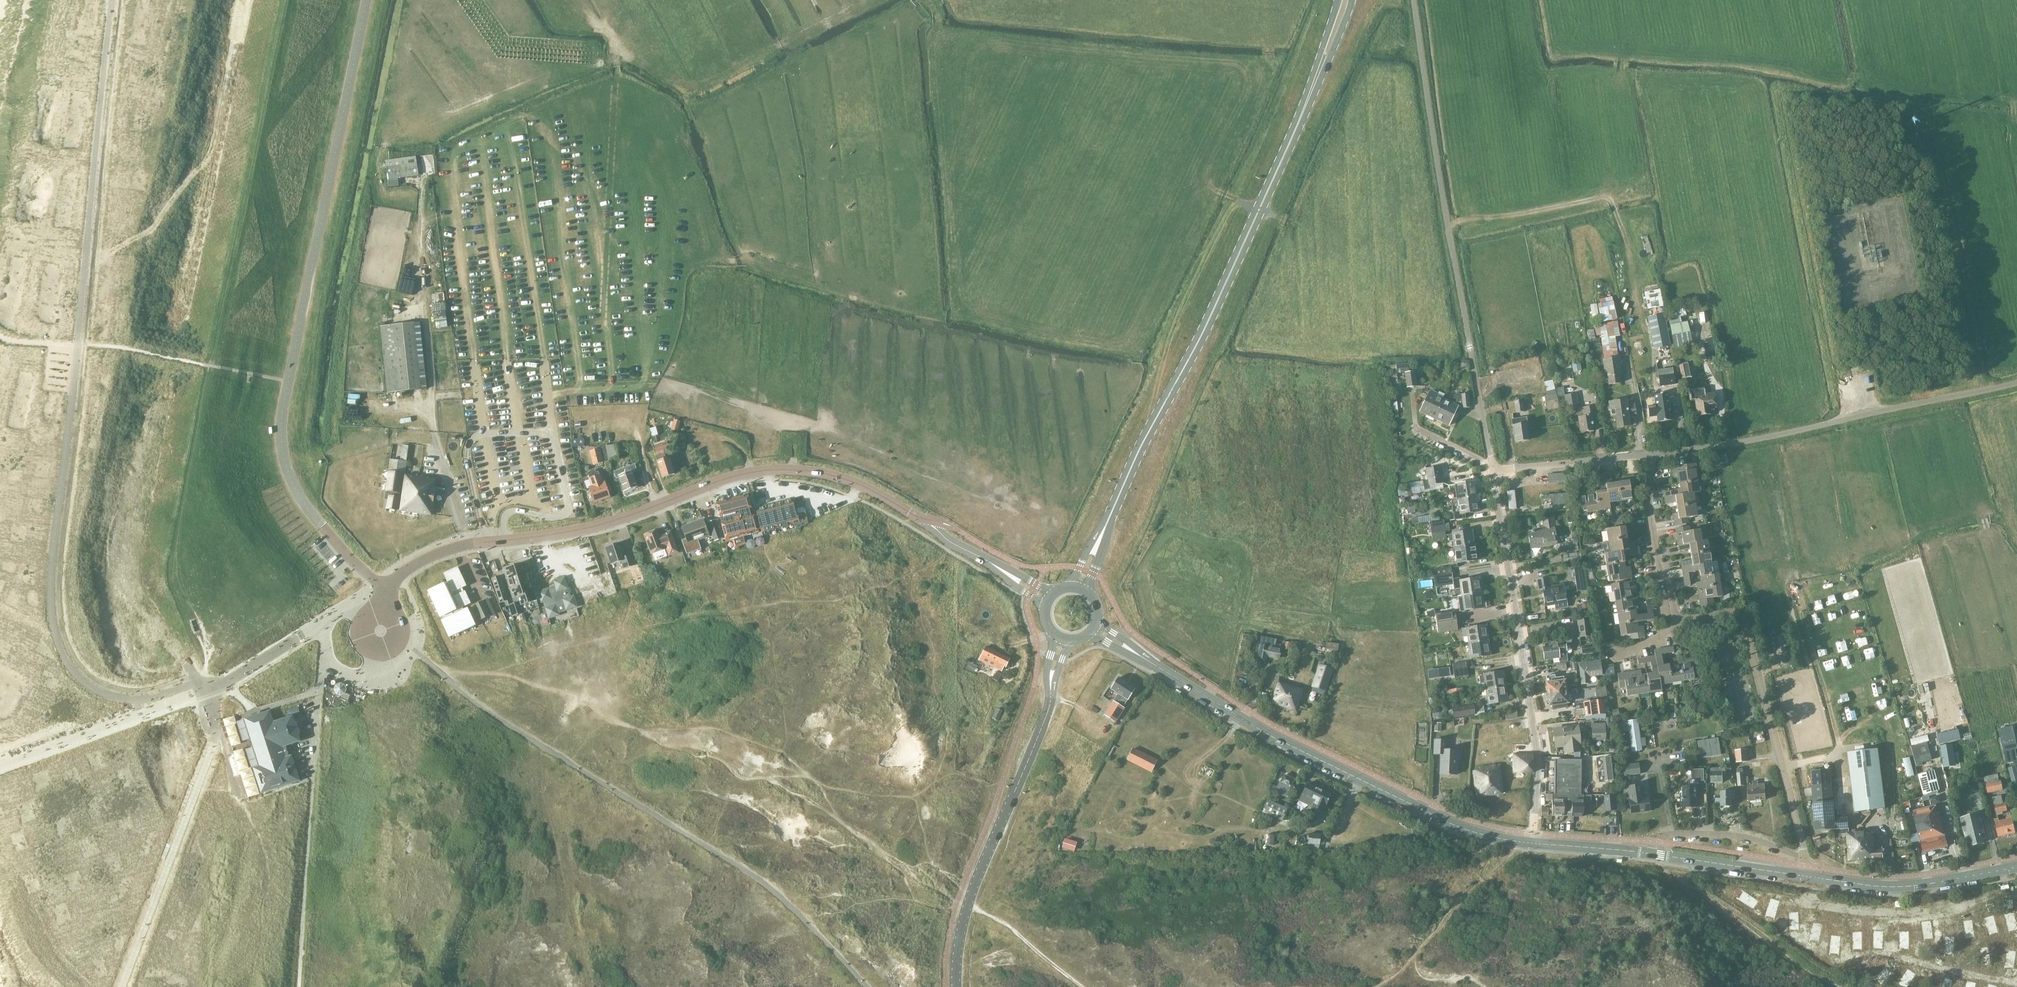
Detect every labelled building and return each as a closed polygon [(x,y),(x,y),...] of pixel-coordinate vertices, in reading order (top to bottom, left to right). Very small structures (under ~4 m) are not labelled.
[(385,161),(387,180),(418,176),(415,157),(385,161)] [(1600,304),(1597,304),(1601,322),(1616,319),(1611,298),(1611,297),(1599,299),(1600,304)] [(444,303),(432,304),(432,306),(432,309),(434,322),(436,322),(437,329),(447,327),(446,319),(444,303)] [(1661,315),(1648,317),(1655,349),(1668,346),(1661,315)] [(413,323),(380,326),(387,393),(420,390),(426,389),(419,322),(413,323)] [(1600,335),(1603,359),(1602,360),(1604,377),(1607,377),(1608,385),(1620,383),(1619,373),(1621,373),(1619,357),(1617,357),(1615,344),(1611,344),(1610,337),(1618,336),(1616,322),(1593,327),(1594,329),(1587,330),(1588,339),(1594,338),(1593,336),(1600,335)] [(1686,322),(1669,325),(1672,340),(1673,348),(1691,345),(1689,336),(1686,322)] [(1705,344),(1707,359),(1717,358),(1715,343),(1705,344)] [(1579,362),(1571,364),(1573,371),(1580,370),(1579,362)] [(1679,365),(1681,379),(1692,377),(1689,363),(1679,365)] [(1408,364),(1395,365),(1388,366),(1390,378),(1396,377),(1396,374),(1404,373),(1406,388),(1416,386),(1414,372),(1409,372),(1408,364)] [(1657,370),(1659,386),(1665,386),(1675,385),(1674,374),(1666,375),(1665,369),(1657,370)] [(1545,383),(1547,395),(1555,394),(1552,382),(1545,383)] [(1705,395),(1704,388),(1688,390),(1690,402),(1695,401),(1697,417),(1711,415),(1710,409),(1717,408),(1714,393),(1705,395)] [(1425,398),(1419,412),(1433,419),(1443,399),(1435,395),(1436,393),(1432,391),(1431,393),(1423,390),(1421,396),(1425,398)] [(1667,404),(1665,393),(1654,395),(1656,405),(1647,406),(1648,417),(1657,416),(1657,422),(1671,420),(1668,404),(1667,404)] [(1443,399),(1433,419),(1448,426),(1457,406),(1462,408),(1469,407),(1468,394),(1453,395),(1450,402),(1443,399)] [(1543,396),(1544,402),(1557,399),(1555,394),(1543,396)] [(1559,397),(1558,397),(1559,404),(1565,403),(1566,410),(1576,408),(1574,394),(1564,396),(1559,397)] [(1626,405),(1626,402),(1631,402),(1630,399),(1608,402),(1610,417),(1615,416),(1616,428),(1629,426),(1628,416),(1636,415),(1634,404),(1626,405)] [(1525,400),(1521,401),(1514,401),(1515,413),(1523,412),(1522,409),(1526,409),(1525,400)] [(1582,408),(1576,409),(1577,417),(1578,417),(1580,433),(1593,432),(1592,423),(1593,423),(1591,406),(1582,408)] [(1512,420),(1515,442),(1527,441),(1524,418),(1512,420)] [(670,430),(677,432),(680,421),(673,419),(670,430)] [(674,474),(679,472),(674,455),(665,458),(663,452),(669,450),(666,442),(652,447),(657,461),(662,478),(674,474)] [(618,458),(615,445),(613,446),(612,445),(611,445),(607,446),(607,445),(604,446),(608,460),(618,458)] [(406,462),(408,446),(402,446),(400,461),(390,460),(385,500),(388,500),(387,509),(398,510),(402,474),(405,474),(407,462),(406,462)] [(607,461),(604,446),(598,447),(598,449),(589,451),(592,466),(603,463),(602,462),(607,461)] [(635,464),(613,472),(616,479),(619,478),(624,492),(636,487),(631,472),(637,470),(635,464)] [(1685,466),(1672,468),(1673,480),(1678,479),(1679,484),(1697,482),(1695,470),(1697,470),(1696,464),(1685,466)] [(1427,481),(1422,482),(1423,490),(1428,490),(1427,486),(1441,485),(1439,467),(1425,469),(1427,481)] [(589,479),(583,481),(586,489),(588,488),(594,502),(609,497),(604,483),(602,483),(597,472),(595,473),(594,470),(587,472),(588,475),(589,479)] [(1547,475),(1547,483),(1565,482),(1565,474),(1547,475)] [(1610,474),(1604,475),(1608,504),(1620,502),(1617,484),(1611,484),(1610,474)] [(405,475),(399,511),(432,515),(435,489),(434,488),(435,479),(405,475)] [(1600,492),(1595,493),(1598,511),(1609,509),(1608,504),(1604,475),(1598,476),(1600,492)] [(1622,483),(1617,484),(1620,502),(1631,500),(1630,491),(1635,490),(1633,476),(1621,478),(1622,483)] [(1454,485),(1456,500),(1476,497),(1474,482),(1454,485)] [(1663,492),(1664,498),(1693,494),(1699,493),(1697,482),(1679,484),(1680,490),(1663,492)] [(1410,488),(1403,489),(1404,495),(1404,497),(1411,496),(1410,488)] [(1598,511),(1595,493),(1589,494),(1589,489),(1577,491),(1577,492),(1579,504),(1581,515),(1586,515),(1586,513),(1598,511)] [(1549,499),(1550,505),(1568,503),(1567,494),(1542,496),(1543,499),(1549,499)] [(1677,502),(1677,508),(1695,505),(1693,494),(1664,498),(1665,504),(1677,502)] [(748,496),(717,504),(726,542),(732,541),(734,547),(746,544),(744,536),(758,533),(758,530),(760,530),(761,532),(788,525),(794,523),(795,527),(807,523),(803,507),(802,501),(793,504),(792,503),(757,512),(753,509),(751,509),(748,496)] [(1476,497),(1456,500),(1451,500),(1451,505),(1451,510),(1452,515),(1454,520),(1465,519),(1464,514),(1478,511),(1476,497)] [(1695,505),(1677,508),(1678,513),(1673,514),(1675,526),(1688,524),(1687,518),(1697,517),(1695,505)] [(1537,546),(1537,548),(1557,545),(1554,529),(1555,529),(1554,517),(1543,519),(1544,531),(1528,533),(1530,547),(1537,546)] [(686,539),(681,540),(686,554),(700,549),(697,541),(709,536),(709,535),(711,534),(714,542),(721,539),(714,520),(708,523),(703,525),(702,521),(682,528),(686,539)] [(1429,522),(1430,528),(1448,525),(1443,526),(1442,520),(1429,522)] [(1605,530),(1607,541),(1626,539),(1625,534),(1630,533),(1628,521),(1614,523),(1615,529),(1605,530)] [(1448,525),(1430,528),(1430,534),(1449,531),(1448,525)] [(1678,540),(1679,546),(1701,542),(1701,541),(1700,530),(1690,531),(1690,526),(1676,528),(1677,534),(1682,534),(1683,539),(1678,540)] [(643,535),(651,555),(654,562),(678,553),(670,532),(660,536),(657,530),(643,535)] [(1453,541),(1454,549),(1473,546),(1471,531),(1451,534),(1452,535),(1447,535),(1448,542),(1453,541)] [(1607,541),(1609,553),(1638,548),(1638,543),(1627,545),(1626,539),(1607,541)] [(1690,550),(1691,555),(1709,552),(1707,541),(1701,541),(1701,542),(1679,546),(1680,551),(1690,550)] [(621,561),(624,569),(634,566),(631,555),(625,557),(620,543),(605,548),(611,565),(621,561)] [(1473,546),(1454,549),(1456,563),(1476,560),(1473,546)] [(1603,553),(1605,565),(1623,563),(1623,557),(1639,555),(1638,548),(1609,553),(1603,553)] [(1576,553),(1560,555),(1561,563),(1577,561),(1581,561),(1580,552),(1576,553)] [(1681,562),(1682,568),(1711,564),(1710,563),(1709,552),(1691,555),(1692,561),(1681,562)] [(1682,568),(1681,568),(1682,574),(1687,573),(1699,571),(1700,577),(1722,574),(1722,568),(1721,562),(1720,562),(1716,562),(1714,563),(1710,563),(1711,564),(1682,568)] [(544,602),(549,618),(559,615),(557,609),(564,606),(566,610),(576,607),(573,597),(569,598),(563,579),(554,582),(556,587),(535,594),(534,592),(533,592),(524,563),(503,569),(514,603),(508,605),(512,617),(540,608),(537,601),(540,600),(541,603),(544,602)] [(1607,577),(1608,576),(1609,582),(1617,581),(1631,579),(1629,567),(1624,568),(1623,563),(1605,565),(1607,577)] [(1432,570),(1433,576),(1451,573),(1450,567),(1432,570)] [(473,624),(466,609),(463,611),(461,607),(469,603),(464,593),(461,587),(465,586),(457,568),(444,574),(449,584),(445,586),(444,584),(429,591),(441,616),(443,615),(444,619),(441,621),(448,635),(473,624)] [(1586,569),(1585,569),(1588,587),(1598,585),(1597,582),(1593,582),(1592,575),(1590,568),(1586,569)] [(1573,571),(1576,590),(1584,589),(1581,570),(1573,571)] [(1460,588),(1461,596),(1480,593),(1478,578),(1459,581),(1459,578),(1452,579),(1451,573),(1433,576),(1435,587),(1452,585),(1453,589),(1460,588)] [(1696,583),(1695,584),(1696,589),(1702,588),(1720,585),(1720,584),(1724,583),(1723,580),(1722,574),(1700,577),(1701,583),(1696,583)] [(507,601),(499,576),(492,579),(500,603),(507,601)] [(1544,606),(1556,604),(1557,609),(1567,608),(1566,600),(1565,600),(1563,585),(1549,588),(1547,578),(1536,580),(1538,590),(1541,589),(1544,606)] [(1634,581),(1609,585),(1610,592),(1612,592),(1614,602),(1632,599),(1631,594),(1636,593),(1634,581)] [(1721,597),(1721,591),(1720,585),(1702,588),(1703,594),(1698,594),(1699,606),(1713,604),(1712,598),(1721,597)] [(1480,593),(1461,596),(1457,597),(1459,611),(1483,608),(1480,593)] [(1614,602),(1616,613),(1634,610),(1633,605),(1638,605),(1637,598),(1632,599),(1614,602)] [(474,606),(480,620),(494,613),(488,599),(474,606)] [(1576,606),(1577,615),(1589,613),(1588,604),(1576,606)] [(1634,610),(1616,613),(1618,625),(1636,622),(1635,616),(1634,610)] [(1434,616),(1435,624),(1455,621),(1454,611),(1434,614),(1434,615),(1434,616)] [(1589,620),(1577,621),(1578,637),(1590,636),(1590,634),(1592,634),(1592,626),(1589,627),(1589,620)] [(1455,621),(1435,624),(1437,633),(1457,630),(1455,621)] [(1636,622),(1618,625),(1620,636),(1629,634),(1630,640),(1643,638),(1641,626),(1636,627),(1636,622)] [(1467,636),(1468,643),(1487,640),(1485,625),(1461,629),(1462,636),(1467,636)] [(1260,637),(1259,646),(1257,658),(1265,659),(1266,657),(1278,659),(1279,650),(1274,648),(1275,639),(1260,637)] [(1487,640),(1468,643),(1470,658),(1490,655),(1487,640)] [(1325,642),(1324,652),(1324,655),(1336,657),(1338,644),(1325,642)] [(1548,647),(1542,648),(1544,660),(1559,658),(1559,660),(1559,662),(1567,661),(1567,659),(1566,652),(1565,644),(1557,645),(1556,643),(1555,642),(1550,643),(1548,645),(1548,647)] [(1592,645),(1580,647),(1581,655),(1593,653),(1592,645)] [(1005,667),(1009,659),(985,647),(979,660),(1001,671),(1003,666),(1005,667)] [(1647,675),(1650,693),(1661,691),(1660,685),(1656,656),(1654,657),(1649,657),(1652,674),(1647,675)] [(1661,656),(1656,656),(1660,685),(1671,683),(1668,665),(1662,666),(1661,656)] [(1680,663),(1682,681),(1694,680),(1692,670),(1698,669),(1696,656),(1684,658),(1685,662),(1680,663)] [(1668,665),(1671,683),(1682,681),(1680,663),(1679,659),(1673,660),(1673,664),(1668,665)] [(1588,676),(1601,675),(1600,661),(1578,663),(1580,684),(1589,683),(1588,676)] [(1319,665),(1312,687),(1318,689),(1324,691),(1331,669),(1319,665)] [(1448,668),(1426,671),(1428,679),(1449,676),(1448,668)] [(1466,668),(1452,670),(1453,679),(1467,677),(1466,668)] [(1640,670),(1634,671),(1634,672),(1635,677),(1638,695),(1650,693),(1647,675),(1641,676),(1641,671),(1640,671),(1640,670)] [(995,671),(991,679),(997,681),(1001,674),(995,671)] [(1634,672),(1634,671),(1628,672),(1628,673),(1617,675),(1619,688),(1625,687),(1626,697),(1638,695),(1635,677),(1634,672)] [(1483,682),(1484,689),(1505,687),(1502,672),(1483,674),(1483,677),(1479,677),(1480,683),(1483,682)] [(1547,691),(1548,694),(1565,692),(1564,689),(1568,689),(1567,682),(1564,682),(1563,677),(1554,678),(1554,675),(1545,676),(1546,685),(1545,687),(1546,690),(1547,691)] [(1119,701),(1125,705),(1135,689),(1133,688),(1133,686),(1130,685),(1129,685),(1124,682),(1124,681),(1121,679),(1119,679),(1118,678),(1111,689),(1115,692),(1114,693),(1118,695),(1118,694),(1122,696),(1119,701)] [(1271,703),(1295,711),(1302,691),(1284,685),(1284,686),(1278,684),(1271,703)] [(1596,701),(1583,703),(1584,716),(1604,713),(1608,713),(1608,712),(1607,700),(1604,688),(1604,686),(1594,687),(1596,701)] [(1472,705),(1474,714),(1474,716),(1484,715),(1483,705),(1507,702),(1505,687),(1484,689),(1485,696),(1481,697),(1483,704),(1472,705)] [(1565,692),(1548,694),(1548,697),(1547,699),(1547,702),(1549,704),(1549,705),(1550,705),(1551,710),(1566,708),(1565,703),(1566,702),(1565,692)] [(1113,701),(1104,715),(1116,723),(1125,709),(1113,701)] [(1472,705),(1451,709),(1451,710),(1452,716),(1452,717),(1474,714),(1472,705)] [(995,709),(991,719),(998,721),(1002,712),(995,709)] [(273,723),(269,712),(259,715),(258,713),(256,714),(254,714),(254,716),(245,719),(252,741),(250,741),(250,743),(251,746),(253,745),(260,766),(253,768),(261,793),(299,781),(291,756),(289,757),(285,746),(290,744),(300,741),(298,735),(300,735),(295,721),(294,722),(292,715),(281,719),(282,720),(273,723)] [(1629,732),(1631,750),(1639,749),(1637,731),(1638,730),(1636,720),(1617,722),(1618,733),(1629,732)] [(1591,724),(1591,740),(1605,740),(1605,723),(1591,724)] [(2010,724),(1997,726),(2005,763),(2016,761),(2010,724)] [(1551,728),(1554,748),(1563,747),(1563,754),(1573,753),(1579,752),(1580,752),(1578,725),(1551,728)] [(1954,733),(1937,737),(1939,745),(1955,741),(1954,733)] [(1718,739),(1697,742),(1700,759),(1721,755),(1718,739)] [(1434,740),(1433,754),(1440,754),(1439,774),(1456,775),(1457,759),(1459,760),(1459,751),(1445,750),(1445,741),(1434,740)] [(1604,755),(1612,754),(1612,750),(1611,744),(1606,745),(1607,750),(1604,750),(1604,755)] [(1951,745),(1941,747),(1944,766),(1954,765),(1951,745)] [(1127,760),(1150,772),(1156,760),(1133,748),(1127,760)] [(1735,750),(1736,763),(1746,762),(1745,749),(1735,750)] [(1877,749),(1847,753),(1854,812),(1885,808),(1877,749)] [(1512,754),(1513,773),(1532,773),(1531,754),(1512,754)] [(1612,756),(1602,757),(1604,782),(1614,781),(1612,756)] [(1910,756),(1899,759),(1905,781),(1916,778),(1910,756)] [(1564,813),(1568,813),(1568,760),(1555,760),(1555,795),(1549,795),(1548,795),(1547,801),(1552,801),(1552,817),(1563,817),(1564,813)] [(1573,760),(1568,760),(1568,813),(1572,813),(1571,817),(1583,817),(1583,805),(1590,805),(1590,796),(1581,796),(1581,761),(1579,761),(1573,760)] [(1473,771),(1476,797),(1504,794),(1500,765),(1479,768),(1480,770),(1473,771)] [(1623,766),(1623,776),(1640,776),(1639,765),(1623,766)] [(2008,768),(2014,792),(2016,791),(2016,772),(2016,766),(2008,768)] [(1710,767),(1710,772),(1710,783),(1722,783),(1722,776),(1725,776),(1725,767),(1710,767)] [(1736,769),(1737,786),(1744,786),(1744,784),(1748,783),(1747,777),(1743,778),(1743,768),(1742,768),(1736,769)] [(1815,831),(1828,830),(1835,830),(1835,835),(1846,834),(1848,862),(1883,859),(1882,845),(1874,846),(1873,833),(1865,834),(1865,832),(1849,833),(1848,819),(1834,820),(1830,769),(1810,771),(1815,831)] [(1682,799),(1677,799),(1678,808),(1696,807),(1696,794),(1703,793),(1702,782),(1704,782),(1704,770),(1691,770),(1692,781),(1690,781),(1690,787),(1682,787),(1682,799)] [(1933,772),(1918,776),(1923,796),(1925,795),(1926,800),(1938,797),(1937,792),(1938,792),(1933,772)] [(1292,785),(1294,779),(1284,774),(1280,782),(1279,781),(1274,792),(1285,798),(1287,793),(1289,794),(1293,786),(1292,785)] [(1984,776),(1986,785),(1987,793),(2003,790),(2001,782),(1998,782),(1997,774),(1984,776)] [(1976,776),(1967,778),(1970,792),(1971,792),(1975,791),(1980,789),(1976,776)] [(1751,781),(1752,786),(1747,786),(1748,802),(1765,801),(1764,785),(1757,785),(1757,781),(1751,781)] [(1300,800),(1311,805),(1309,807),(1314,810),(1315,807),(1323,811),(1330,796),(1306,785),(1301,795),(1301,796),(1300,800)] [(1641,785),(1626,786),(1626,788),(1630,814),(1648,812),(1646,797),(1642,798),(1641,785)] [(1720,798),(1715,798),(1715,807),(1721,807),(1732,806),(1732,799),(1734,799),(1734,791),(1720,791),(1720,798)] [(2005,802),(2002,803),(2000,795),(1991,798),(1993,805),(1996,815),(2002,814),(2002,812),(2007,811),(2005,802)] [(1613,796),(1603,796),(1604,804),(1604,805),(1614,804),(1614,803),(1613,796)] [(1262,811),(1281,820),(1286,809),(1267,800),(1262,811)] [(1936,806),(1913,812),(1918,833),(1920,841),(1923,851),(1947,845),(1939,814),(1938,814),(1936,806)] [(2007,820),(2003,821),(1998,822),(1997,818),(1993,819),(1998,837),(2015,833),(2011,815),(2006,816),(2007,820)] [(1967,827),(1971,846),(1983,843),(1979,828),(1980,828),(1978,817),(1962,821),(1963,828),(1967,827)] [(1309,834),(1308,844),(1307,851),(1318,851),(1319,835),(1309,834)] [(1265,845),(1273,845),(1274,835),(1265,835),(1265,845)] [(1062,848),(1073,851),(1076,842),(1064,839),(1062,848)] [(1749,889),(1743,898),(1758,908),(1764,899),(1749,889)] [(1775,898),(1770,915),(1779,918),(1785,901),(1775,898)] [(2006,914),(2011,931),(2016,929),(2016,917),(2015,911),(2006,914)] [(1803,912),(1793,912),(1793,930),(1803,930),(1803,912)] [(1993,913),(1984,914),(1986,932),(1996,931),(1993,913)] [(1974,915),(1964,915),(1964,933),(1974,933),(1974,915)] [(1824,917),(1814,917),(1814,935),(1824,935),(1824,917)] [(1863,922),(1853,923),(1855,940),(1865,940),(1863,922)] [(1938,922),(1928,922),(1928,940),(1938,940),(1938,922)] [(1875,927),(1874,945),(1884,945),(1885,927),(1875,927)] [(1913,927),(1903,927),(1903,945),(1913,945),(1913,927)] [(1835,937),(1831,954),(1841,956),(1845,939),(1835,937)] [(1956,937),(1946,939),(1949,957),(1959,955),(1956,937)] [(1986,946),(1983,964),(1993,966),(1996,948),(1986,946)] [(2005,964),(2015,966),(2016,954),(2016,948),(2008,946),(2005,964)] [(1889,965),(1877,978),(1885,985),(1897,971),(1889,965)] [(1900,983),(1907,986),(1909,986),(1918,973),(1910,968),(1900,983)] [(1942,986),(1952,986),(1954,979),(1945,977),(1942,986)]
